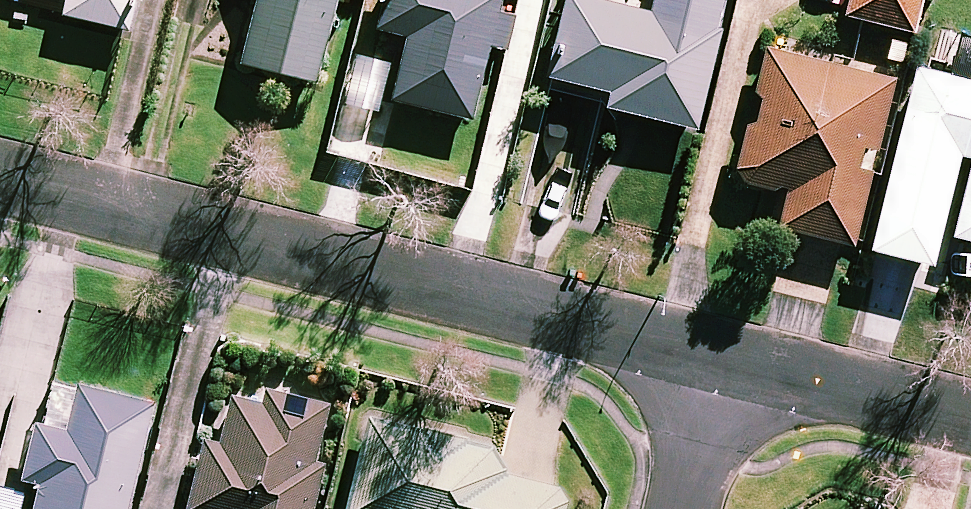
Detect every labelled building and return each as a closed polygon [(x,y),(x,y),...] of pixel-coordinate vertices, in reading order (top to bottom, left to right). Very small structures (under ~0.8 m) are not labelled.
[(66,19),(131,34),(139,0),(70,0),(66,19)] [(242,67),(316,85),(339,0),(259,0),(242,67)] [(379,33),(408,40),(392,103),(473,123),(491,50),(509,54),(522,0),(387,0),(379,33)] [(578,0),(572,0),(552,83),(612,97),(608,112),(695,132),(718,33),(578,0)] [(846,19),(912,35),(920,0),(850,0),(846,19)] [(970,245),(970,43),(962,41),(953,80),(915,71),(898,143),(939,153),(936,168),(967,176),(952,240),(970,245)] [(891,82),(763,52),(733,183),(786,195),(778,231),(853,248),(870,174),(855,170),(859,151),(874,154),(891,82)] [(80,389),(68,437),(39,430),(26,484),(43,489),(38,508),(131,508),(156,407),(80,389)] [(263,407),(234,399),(222,447),(206,443),(190,508),(315,508),(325,467),(316,465),(330,408),(267,393),(263,407)] [(372,415),(349,508),(567,508),(571,493),(442,462),(449,434),(372,415)]
